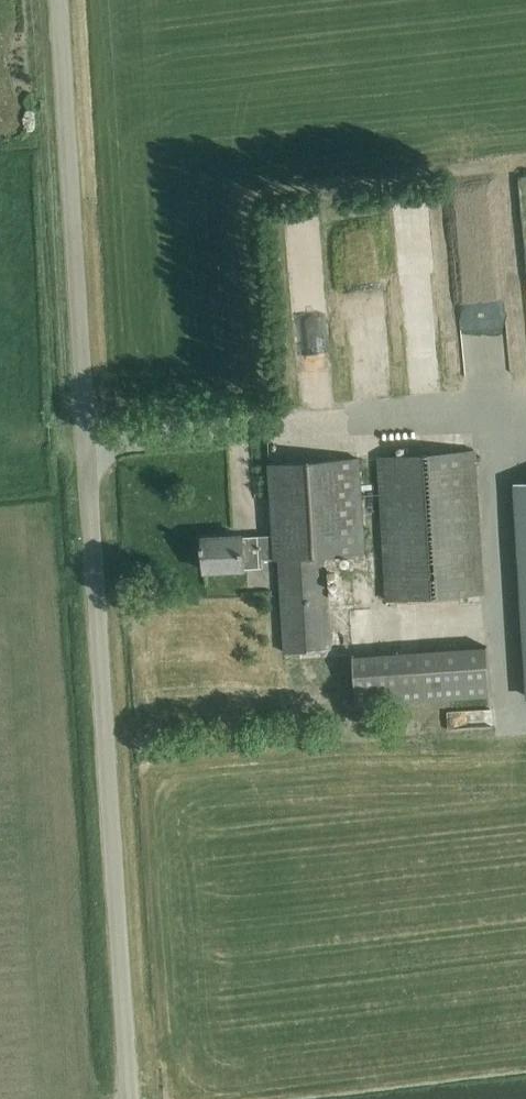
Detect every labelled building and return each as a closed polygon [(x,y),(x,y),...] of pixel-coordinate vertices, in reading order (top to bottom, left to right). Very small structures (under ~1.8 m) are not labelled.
[(472,450),(462,451),(379,457),(389,599),(482,592),(472,450)] [(355,458),(277,463),(269,464),(274,535),(242,536),(203,538),(203,545),(201,545),(201,550),(203,550),(205,570),(244,568),(244,560),(279,558),(285,652),(329,649),(323,555),(361,552),(355,458)] [(347,701),(484,695),(482,647),(345,652),(347,701)]
